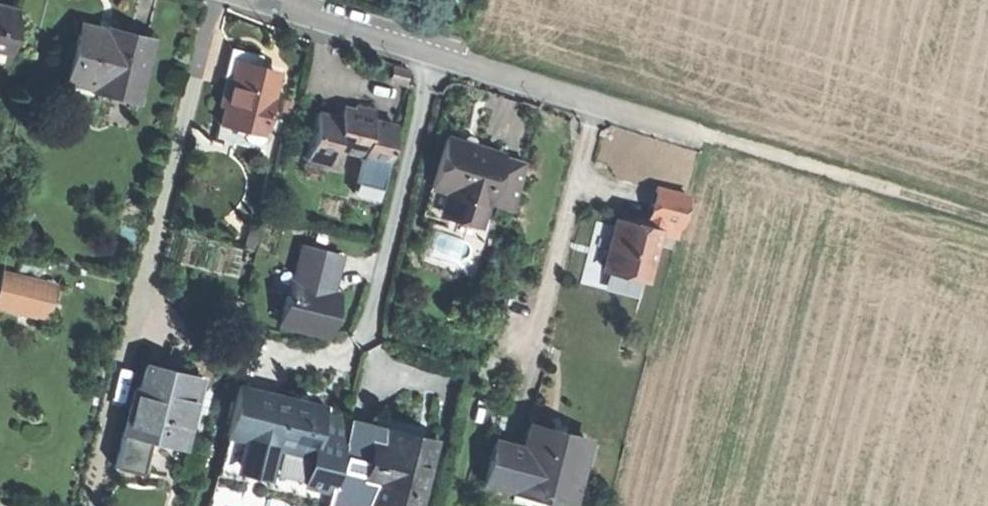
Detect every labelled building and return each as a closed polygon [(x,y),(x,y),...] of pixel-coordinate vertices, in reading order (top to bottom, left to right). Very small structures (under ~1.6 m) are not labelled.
[(2,60),(13,7),(0,4),(0,59),(2,60)] [(93,79),(106,28),(80,21),(67,72),(93,79)] [(128,33),(106,28),(93,79),(92,85),(134,96),(148,38),(128,33)] [(261,129),(258,128),(265,95),(267,96),(274,67),(253,62),(255,50),(242,47),(228,44),(222,71),(226,72),(219,101),(223,102),(218,122),(240,127),(240,137),(243,141),(246,142),(254,142),(258,140),(261,129)] [(406,67),(390,63),(387,77),(402,81),(406,67)] [(369,171),(383,174),(395,128),(370,122),(372,113),(363,111),(353,109),(351,118),(337,114),(335,123),(316,119),(305,162),(330,168),(333,154),(370,163),(369,171)] [(432,188),(488,201),(501,150),(472,143),(445,136),(432,188)] [(676,238),(687,193),(669,189),(652,184),(642,223),(612,216),(599,267),(644,278),(655,232),(676,238)] [(482,227),(488,201),(432,188),(425,217),(443,221),(443,217),(482,227)] [(331,249),(301,241),(287,291),(283,290),(279,304),(284,305),(280,321),(324,333),(336,290),(321,286),(325,272),(331,249)] [(57,292),(8,280),(0,309),(49,322),(57,292)] [(123,432),(149,439),(181,446),(197,378),(171,371),(143,365),(137,391),(133,390),(123,432)] [(310,458),(321,415),(323,407),(283,397),(237,385),(224,436),(242,440),(272,448),(310,458)] [(346,421),(321,415),(310,458),(303,483),(328,489),(346,421)] [(346,421),(328,489),(324,505),(344,505),(364,426),(346,421)] [(529,422),(522,447),(512,485),(511,487),(568,502),(585,437),(555,429),(529,422)] [(364,426),(344,505),(362,505),(363,505),(366,505),(367,505),(372,485),(359,482),(368,443),(383,447),(387,431),(375,428),(364,426)] [(387,431),(383,447),(368,443),(359,482),(372,485),(367,505),(414,505),(430,442),(387,431)] [(141,474),(149,439),(123,432),(114,468),(141,474)] [(512,485),(522,447),(492,439),(482,477),(512,485)] [(272,448),(242,440),(236,462),(266,470),(272,448)]
